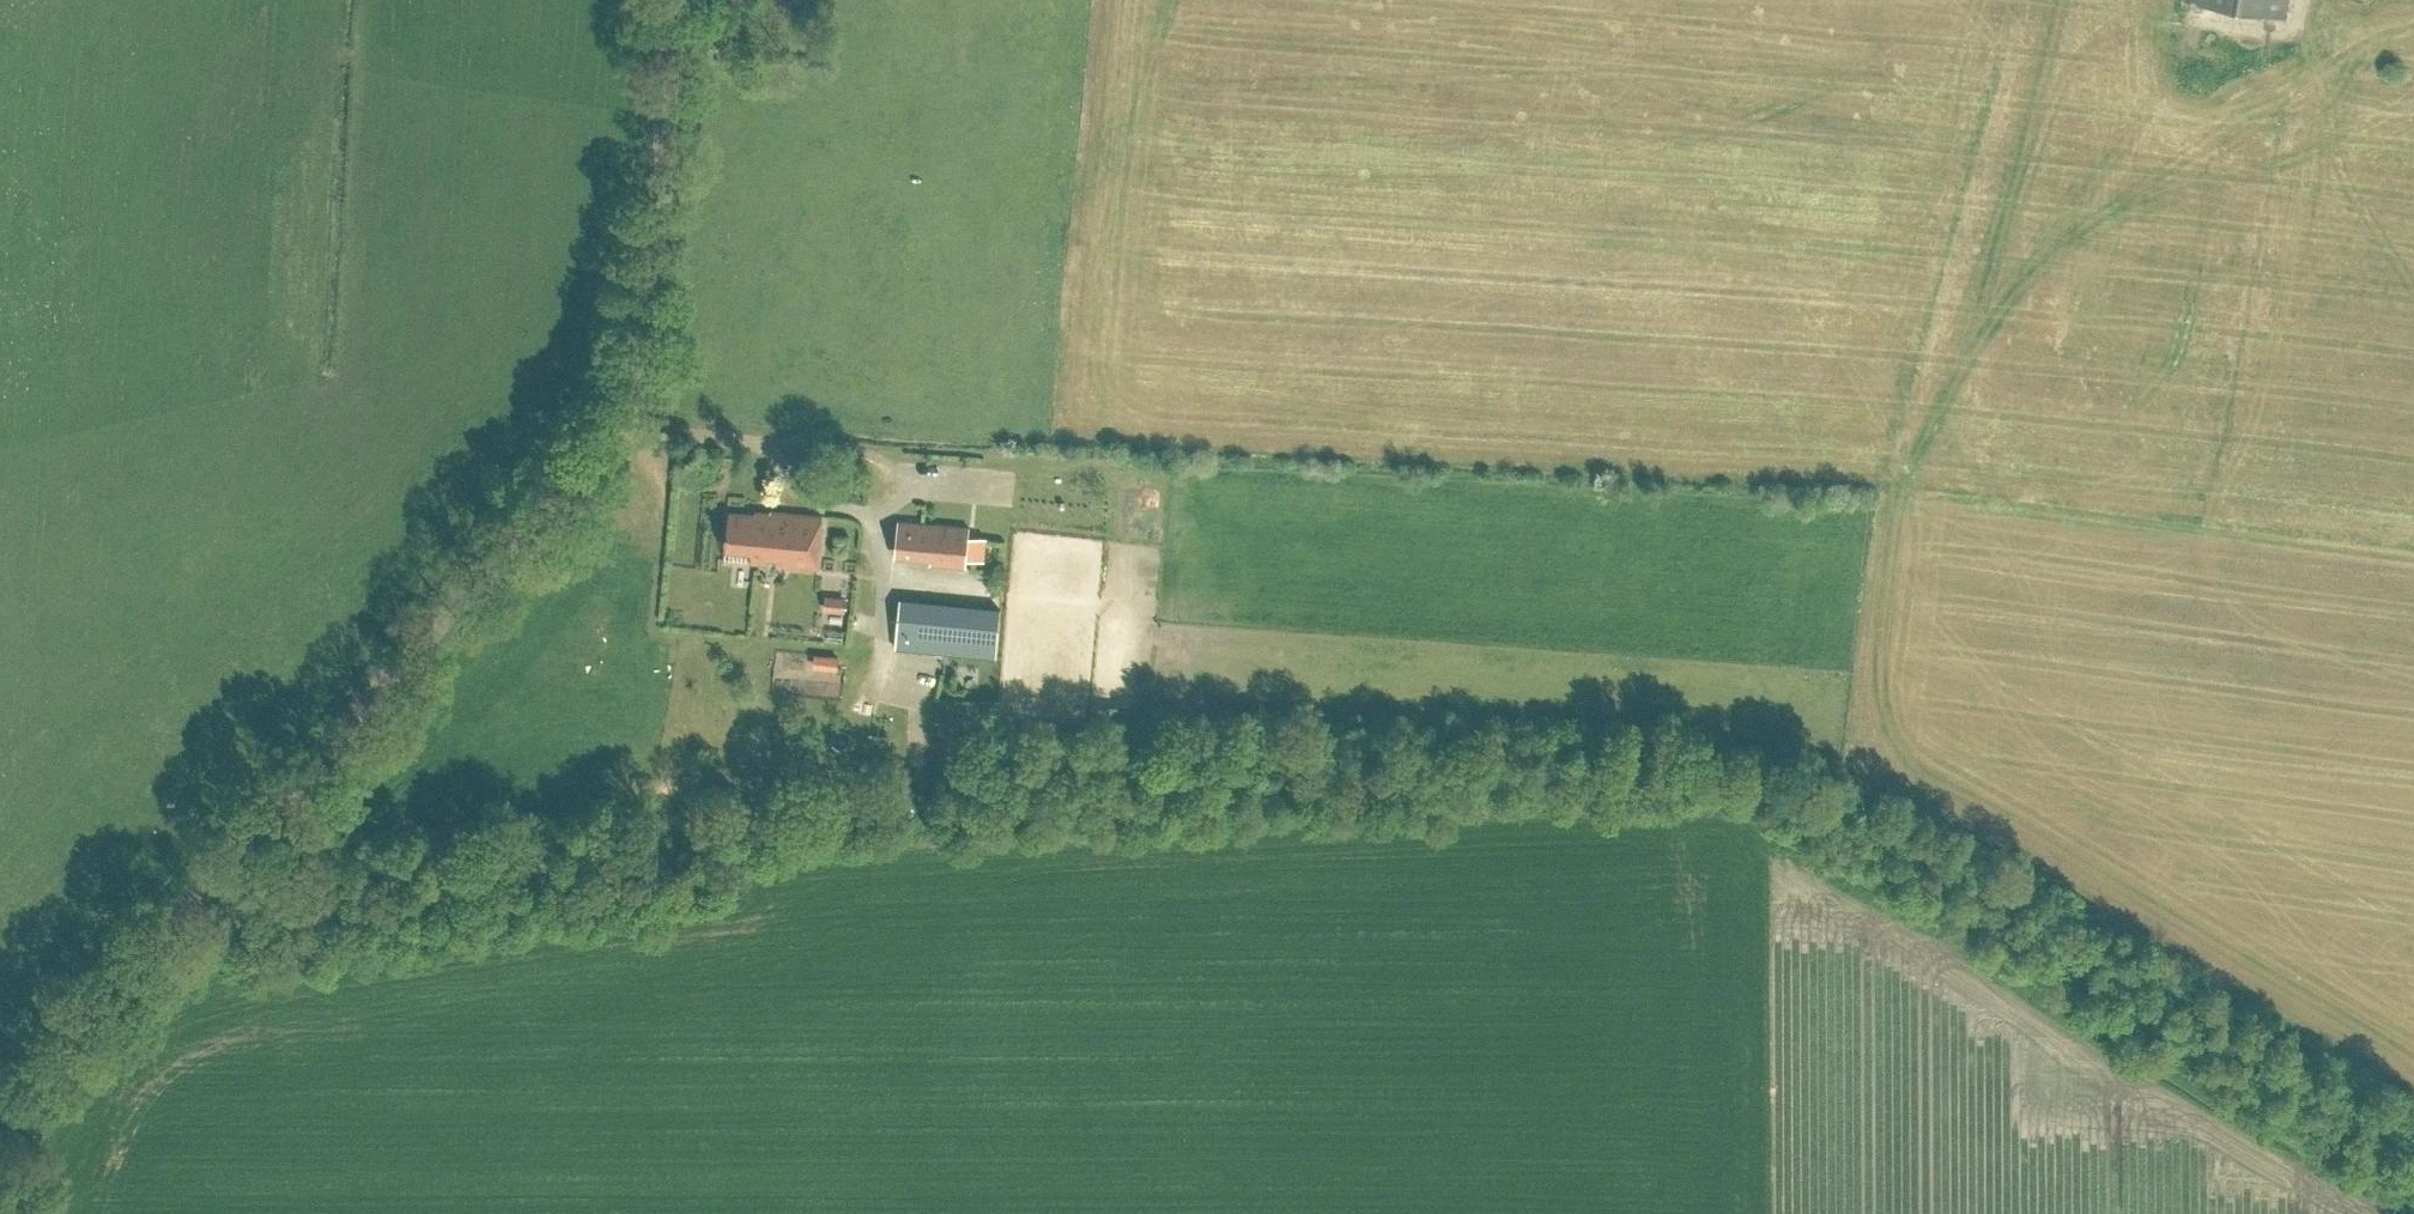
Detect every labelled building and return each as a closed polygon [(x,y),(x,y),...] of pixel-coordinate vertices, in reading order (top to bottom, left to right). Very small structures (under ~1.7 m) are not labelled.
[(2286,16),(2289,0),(2184,0),(2286,16)] [(750,561),(768,562),(768,556),(783,557),(782,564),(817,567),(822,514),(770,510),(770,511),(755,510),(755,513),(728,510),(725,546),(751,549),(750,561)] [(930,563),(966,566),(969,525),(898,519),(895,550),(930,554),(930,563)] [(996,656),(1001,605),(901,595),(896,645),(996,656)] [(967,723),(951,728),(955,741),(971,736),(967,723)] [(870,784),(875,804),(886,801),(881,781),(870,784)]
